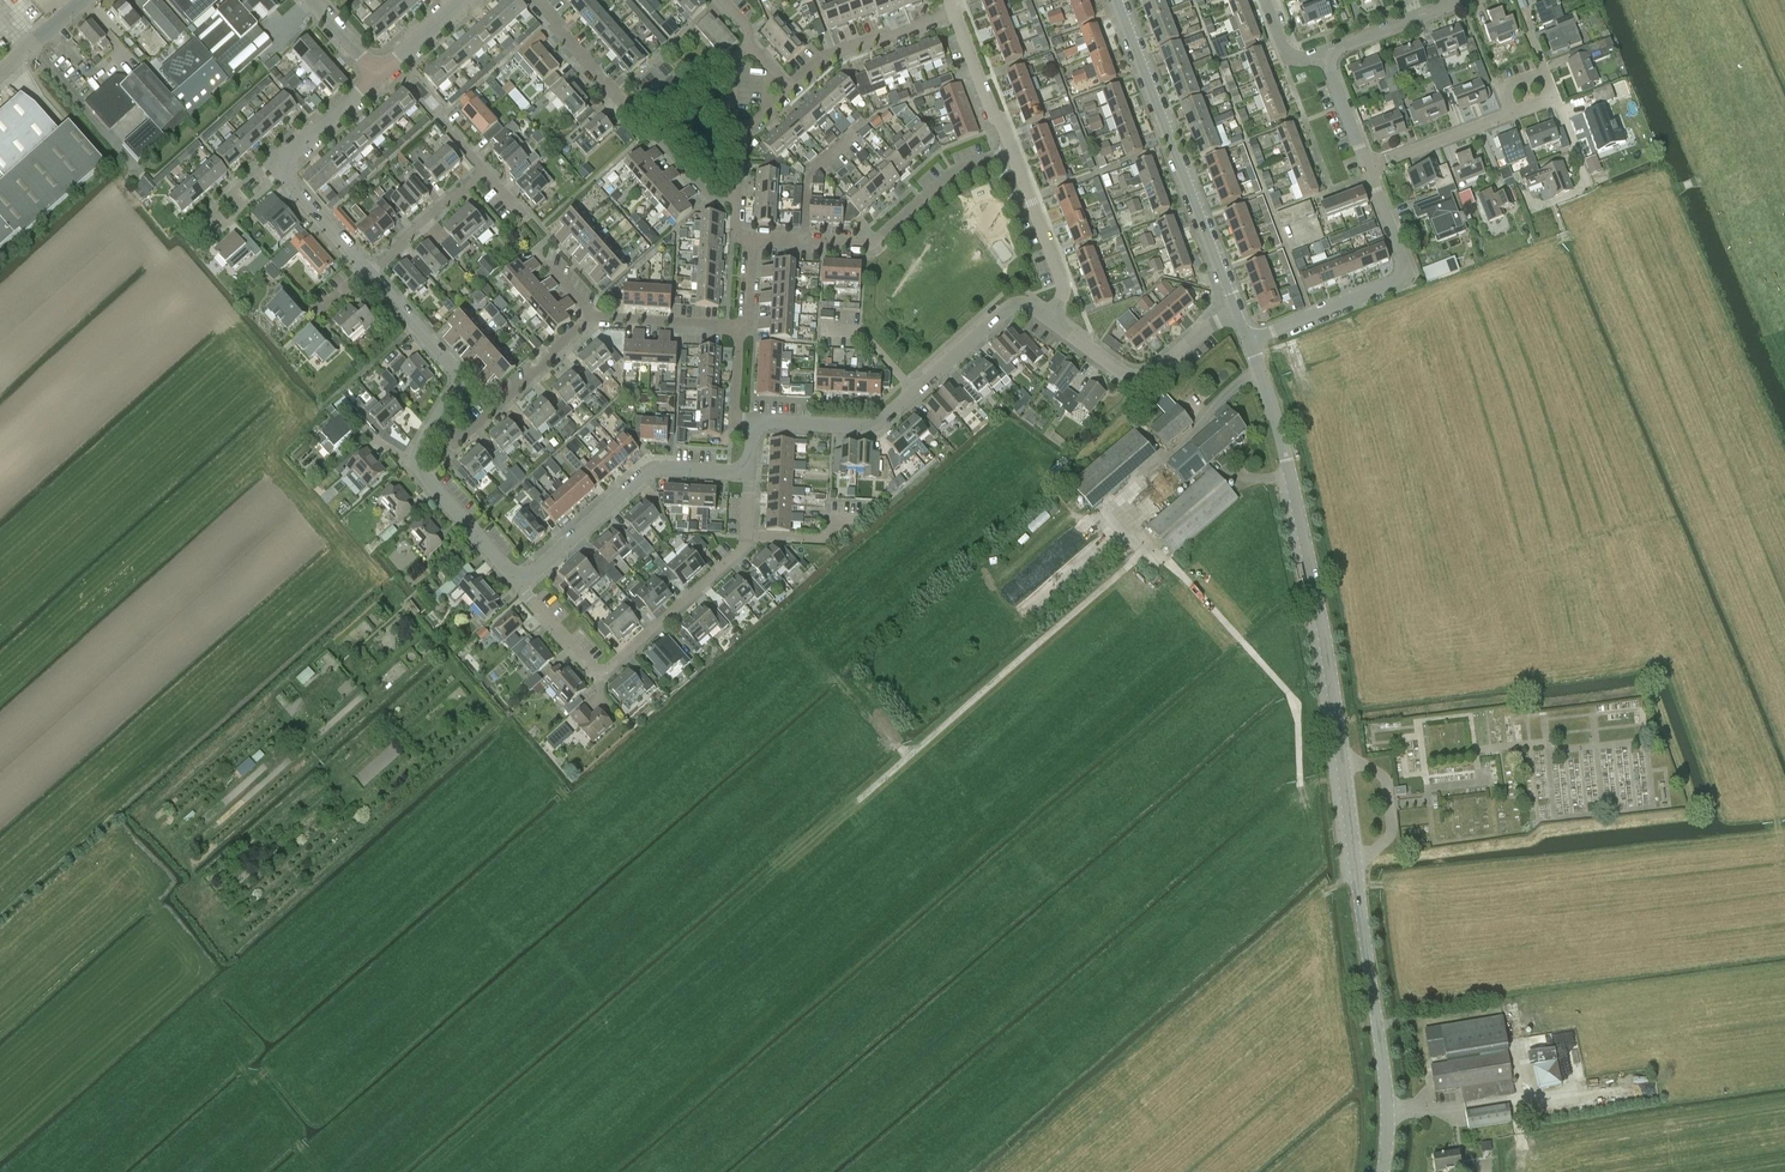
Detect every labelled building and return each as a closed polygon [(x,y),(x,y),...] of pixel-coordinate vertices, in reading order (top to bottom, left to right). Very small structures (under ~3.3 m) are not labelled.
[(186,31),(159,0),(153,0),(142,10),(172,43),(186,31)] [(203,0),(167,0),(183,18),(203,0)] [(183,18),(191,28),(222,0),(203,0),(183,18)] [(256,27),(248,17),(238,6),(233,0),(231,0),(191,36),(195,41),(213,60),(215,63),(256,27)] [(273,0),(245,0),(238,6),(248,17),(259,8),(268,17),(279,7),(273,0)] [(359,0),(348,10),(351,14),(362,4),(359,0)] [(409,12),(399,0),(394,0),(385,8),(398,22),(409,12)] [(420,2),(418,0),(399,0),(409,12),(420,2)] [(515,21),(516,21),(519,24),(524,20),(521,17),(527,11),(517,0),(511,0),(503,7),(515,21)] [(596,5),(591,0),(579,0),(571,7),(581,18),(596,5)] [(637,8),(629,0),(625,0),(623,2),(633,12),(637,8)] [(691,0),(674,0),(682,9),(691,0)] [(678,12),(681,16),(685,13),(692,20),(707,7),(700,0),(691,0),(682,9),(678,12)] [(756,9),(747,0),(731,0),(748,17),(756,9)] [(842,3),(836,6),(845,28),(848,27),(847,24),(856,21),(848,0),(841,0),(842,3)] [(856,21),(861,19),(862,21),(869,19),(862,0),(848,0),(856,21)] [(875,0),(862,0),(869,19),(873,17),(872,15),(878,12),(880,18),(882,18),(875,0)] [(890,0),(875,0),(882,18),(888,15),(889,18),(896,15),(890,0)] [(899,14),(898,12),(906,8),(903,0),(890,0),(896,15),(899,14)] [(916,0),(903,0),(906,8),(912,6),(913,9),(919,6),(916,0)] [(1003,6),(1001,0),(982,0),(981,0),(986,13),(1003,6)] [(1034,9),(1030,0),(1024,0),(1029,11),(1034,9)] [(1090,5),(1088,0),(1069,0),(1073,11),(1090,5)] [(1164,2),(1163,0),(1140,0),(1144,9),(1164,2)] [(1196,1),(1199,9),(1205,7),(1203,0),(1198,0),(1196,1)] [(1245,0),(1242,0),(1229,5),(1234,18),(1250,12),(1245,0)] [(1319,22),(1311,0),(1299,0),(1300,5),(1305,3),(1307,9),(1301,11),(1303,17),(1299,19),(1302,27),(1306,25),(1307,27),(1319,22)] [(1319,22),(1333,17),(1330,11),(1337,8),(1335,0),(1331,0),(1327,2),(1326,1),(1319,4),(1318,0),(1311,0),(1319,22)] [(1534,6),(1542,26),(1557,20),(1552,8),(1557,6),(1558,7),(1560,6),(1559,3),(1558,3),(1557,0),(1542,0),(1543,3),(1534,6)] [(111,11),(130,32),(140,23),(131,12),(130,13),(127,9),(128,8),(122,1),(111,11)] [(651,16),(654,13),(645,2),(641,6),(651,16)] [(845,28),(836,6),(828,9),(826,2),(821,4),(823,11),(822,11),(830,31),(837,28),(838,31),(845,28)] [(1144,9),(1149,22),(1169,14),(1170,17),(1181,13),(1179,7),(1168,12),(1164,2),(1144,9)] [(1179,7),(1181,13),(1192,9),(1190,3),(1179,7)] [(592,30),(606,17),(596,5),(581,18),(592,30)] [(1078,26),(1095,20),(1090,5),(1073,11),(1078,26)] [(991,26),(1008,19),(1003,6),(986,13),(991,26)] [(505,31),(515,21),(503,7),(492,17),(505,31)] [(1491,23),(1484,26),(1491,42),(1498,40),(1499,43),(1500,44),(1511,39),(1512,38),(1511,35),(1518,32),(1512,15),(1504,18),(1500,7),(1487,11),(1491,23)] [(387,32),(398,22),(385,8),(374,17),(387,32)] [(643,24),(647,20),(637,8),(633,12),(643,24)] [(1034,24),(1039,22),(1034,9),(1029,11),(1034,24)] [(1047,15),(1049,21),(1062,16),(1060,10),(1047,15)] [(1255,26),(1250,12),(1234,18),(1234,19),(1229,21),(1234,34),(1255,26)] [(661,28),(665,24),(654,13),(651,16),(661,28)] [(1174,27),(1170,17),(1169,14),(1149,22),(1154,35),(1174,27)] [(1564,26),(1545,34),(1553,55),(1582,43),(1575,25),(1579,23),(1576,14),(1561,19),(1564,26)] [(710,15),(696,27),(722,57),(738,42),(718,20),(717,22),(710,15)] [(149,26),(141,16),(138,19),(146,29),(149,26)] [(1062,16),(1049,21),(1051,26),(1064,21),(1062,16)] [(375,42),(387,32),(374,17),(362,28),(375,42)] [(494,41),(505,31),(492,17),(481,27),(494,41)] [(601,41),(616,27),(606,17),(592,30),(601,41)] [(996,39),(1013,32),(1008,19),(991,26),(996,39)] [(1207,29),(1213,26),(1210,19),(1204,21),(1207,29)] [(653,35),(657,31),(647,20),(643,24),(653,35)] [(772,45),(790,28),(788,26),(786,27),(779,20),(761,36),(765,40),(766,38),(772,45)] [(1039,37),(1044,35),(1039,22),(1034,24),(1039,37)] [(529,37),(541,27),(538,23),(526,33),(529,37)] [(819,37),(826,35),(822,23),(815,25),(819,37)] [(91,24),(78,35),(92,51),(98,45),(103,51),(109,45),(91,24)] [(671,39),(675,35),(665,24),(661,28),(671,39)] [(1213,26),(1207,29),(1209,36),(1216,34),(1213,26)] [(1255,42),(1260,40),(1255,26),(1234,34),(1233,34),(1235,40),(1241,38),(1246,50),(1256,47),(1255,42)] [(256,27),(215,63),(231,81),(272,45),(256,27)] [(494,41),(481,27),(469,37),(482,51),(483,51),(485,54),(490,50),(487,46),(494,41)] [(611,52),(626,39),(616,27),(601,41),(611,52)] [(1077,49),(1086,46),(1102,40),(1097,27),(1081,32),(1084,40),(1075,43),(1077,49)] [(1159,48),(1179,40),(1174,27),(1154,35),(1159,48)] [(1190,36),(1200,32),(1199,27),(1188,31),(1190,36)] [(1466,46),(1465,42),(1459,27),(1432,37),(1439,56),(1466,46)] [(779,56),(797,40),(791,33),(793,31),(790,28),(772,45),(776,50),(775,51),(779,56)] [(175,41),(181,48),(192,38),(186,31),(175,41)] [(663,46),(667,42),(657,31),(653,35),(663,46)] [(1001,52),(1018,45),(1013,32),(996,39),(1001,52)] [(519,47),(529,37),(526,33),(515,43),(519,47)] [(1044,50),(1049,48),(1044,35),(1039,37),(1044,50)] [(1193,44),(1204,40),(1202,35),(1191,39),(1193,44)] [(471,61),(482,51),(469,37),(459,46),(471,61)] [(1061,38),(1051,41),(1053,48),(1063,45),(1061,38)] [(301,64),(316,51),(306,39),(291,52),(301,64)] [(621,63),(636,50),(626,39),(611,52),(621,63)] [(924,42),(933,64),(942,61),(943,64),(947,62),(938,39),(930,42),(930,40),(924,42)] [(1473,39),(1465,42),(1466,46),(1469,53),(1477,50),(1474,43),(1473,39)] [(1610,39),(1604,41),(1607,49),(1608,52),(1615,50),(1610,39)] [(797,40),(779,56),(782,59),(783,58),(789,64),(807,49),(805,46),(803,47),(797,40)] [(1091,59),(1107,53),(1102,40),(1086,46),(1091,59)] [(1219,61),(1225,59),(1224,56),(1218,40),(1211,42),(1219,61)] [(212,61),(213,60),(195,41),(164,68),(165,70),(162,72),(178,90),(171,96),(179,105),(190,117),(212,97),(210,95),(227,79),(212,61)] [(1591,55),(1607,49),(1604,41),(1588,48),(1591,55)] [(924,68),(933,64),(924,42),(919,44),(920,46),(913,49),(921,68),(922,72),(925,70),(924,68)] [(508,57),(519,47),(515,43),(504,53),(508,57)] [(1426,62),(1422,51),(1419,43),(1392,54),(1399,73),(1426,62)] [(534,72),(550,58),(540,46),(535,51),(529,44),(518,54),(534,72)] [(1164,64),(1184,56),(1180,44),(1160,51),(1164,64)] [(1006,64),(1023,58),(1018,45),(1001,52),(1006,64)] [(460,70),(471,61),(459,46),(447,56),(458,68),(460,70)] [(922,72),(921,68),(913,49),(907,51),(906,49),(900,52),(907,68),(909,74),(917,70),(918,73),(922,72)] [(1079,54),(1077,49),(1064,54),(1066,59),(1079,54)] [(1247,62),(1250,69),(1266,63),(1261,49),(1240,57),(1242,64),(1247,62)] [(638,68),(646,61),(636,50),(621,63),(622,64),(619,66),(624,72),(627,69),(631,74),(638,68)] [(311,75),(326,62),(316,51),(301,64),(311,75)] [(909,74),(907,68),(900,52),(896,53),(896,55),(889,58),(893,68),(898,81),(901,80),(900,77),(909,74)] [(496,67),(508,57),(504,53),(493,63),(496,67)] [(1073,80),(1111,66),(1107,53),(1091,59),(1093,66),(1084,69),(1084,70),(1072,75),(1073,80)] [(460,70),(458,68),(447,56),(436,66),(438,68),(449,80),(453,84),(457,80),(453,77),(460,70)] [(1202,68),(1199,62),(1188,67),(1184,56),(1164,64),(1166,68),(1170,78),(1190,70),(1190,72),(1195,70),(1202,68)] [(1581,88),(1583,93),(1594,89),(1592,84),(1598,82),(1588,56),(1569,63),(1579,89),(1581,88)] [(264,66),(279,84),(283,80),(273,69),(280,62),(275,57),(264,66)] [(1052,72),(1057,70),(1052,57),(1047,59),(1052,72)] [(550,90),(562,80),(556,73),(560,69),(550,58),(534,72),(550,90)] [(898,81),(893,68),(889,58),(882,61),(882,59),(876,61),(879,68),(885,83),(894,79),(895,82),(898,81)] [(1213,64),(1211,58),(1199,62),(1202,68),(1213,64)] [(1378,58),(1351,68),(1358,87),(1385,77),(1378,58)] [(1434,63),(1439,76),(1447,74),(1442,60),(1434,63)] [(885,83),(879,68),(876,61),(871,63),(872,65),(865,68),(867,73),(856,77),(867,97),(887,89),(885,83)] [(321,86),(336,73),(326,62),(311,75),(321,86)] [(1227,62),(1220,65),(1223,72),(1229,70),(1227,62)] [(485,76),(496,67),(493,63),(482,72),(485,76)] [(1255,83),(1271,77),(1266,63),(1250,69),(1255,83)] [(1432,79),(1439,76),(1434,63),(1427,66),(1432,79)] [(449,80),(438,68),(436,66),(425,76),(438,90),(449,80)] [(1111,66),(1073,80),(1075,85),(1088,80),(1088,81),(1097,78),(1100,86),(1116,80),(1111,66)] [(111,80),(136,107),(149,121),(122,145),(138,163),(165,139),(161,134),(184,113),(143,67),(128,81),(125,78),(114,77),(111,80)] [(1011,86),(1029,80),(1024,68),(1007,74),(1011,86)] [(1057,86),(1062,84),(1057,70),(1052,72),(1057,86)] [(1174,89),(1194,81),(1192,78),(1197,76),(1195,70),(1190,72),(1190,70),(1170,78),(1174,89)] [(474,86),(485,76),(482,72),(471,82),(474,86)] [(1480,82),(1453,92),(1460,111),(1487,101),(1487,100),(1489,99),(1491,96),(1488,90),(1485,88),(1483,89),(1482,87),(1490,84),(1485,72),(1477,75),(1480,82)] [(346,84),(336,73),(321,86),(319,88),(323,92),(325,90),(331,97),(346,84)] [(1439,76),(1445,90),(1452,87),(1447,74),(1439,76)] [(867,97),(856,77),(849,83),(841,75),(836,80),(834,79),(830,82),(846,101),(846,100),(851,106),(861,97),(862,99),(867,97)] [(942,87),(954,82),(952,75),(939,80),(942,87)] [(1437,93),(1445,90),(1439,76),(1432,79),(1437,93)] [(1261,96),(1276,90),(1271,77),(1255,83),(1261,96)] [(257,90),(258,91),(260,94),(272,83),(268,79),(257,90)] [(565,109),(581,95),(574,86),(571,89),(563,79),(562,80),(550,90),(550,91),(565,109)] [(1391,95),(1398,92),(1393,79),(1386,82),(1391,95)] [(109,131),(136,107),(111,80),(84,104),(109,131)] [(289,95),(293,91),(283,80),(279,84),(289,95)] [(1016,100),(1034,94),(1029,80),(1011,86),(1016,100)] [(1179,103),(1199,96),(1194,81),(1174,89),(1179,103)] [(463,96),(474,86),(471,82),(459,92),(463,96)] [(510,82),(502,90),(506,95),(508,96),(516,89),(510,82)] [(839,107),(846,101),(830,82),(826,86),(827,87),(822,93),(838,111),(841,108),(839,107)] [(1211,91),(1222,87),(1220,82),(1209,86),(1211,91)] [(1228,85),(1230,92),(1237,90),(1234,83),(1228,85)] [(1062,97),(1067,95),(1062,84),(1057,86),(1062,97)] [(935,108),(965,96),(960,85),(940,92),(943,101),(940,102),(934,104),(935,108)] [(1599,105),(1616,99),(1611,85),(1593,92),(1599,105)] [(1107,105),(1123,99),(1119,87),(1103,92),(1107,105)] [(531,106),(516,89),(508,96),(523,112),(531,106)] [(260,94),(258,91),(257,90),(245,100),(249,103),(250,103),(256,97),(260,94)] [(502,90),(496,94),(501,99),(506,95),(502,90)] [(1214,99),(1225,95),(1223,90),(1212,94),(1214,99)] [(1239,97),(1237,90),(1230,92),(1233,100),(1239,97)] [(1266,110),(1282,103),(1276,90),(1261,96),(1266,110)] [(299,106),(303,102),(293,91),(289,95),(299,106)] [(406,116),(417,106),(404,92),(393,102),(406,116)] [(450,108),(463,96),(459,92),(446,104),(450,108)] [(1396,108),(1403,106),(1401,101),(1398,93),(1398,92),(1391,95),(1396,108)] [(835,113),(838,111),(822,93),(816,98),(814,96),(810,100),(827,118),(834,111),(835,113)] [(900,102),(906,100),(903,93),(898,95),(900,102)] [(303,102),(312,112),(321,104),(313,94),(303,102)] [(1021,112),(1038,105),(1034,94),(1016,100),(1021,112)] [(3,180),(57,132),(33,106),(19,95),(0,111),(0,176),(3,180)] [(284,120),(295,110),(282,95),(271,106),(284,120)] [(472,127),(488,113),(472,95),(460,106),(466,112),(462,116),(472,127)] [(581,127),(585,123),(594,115),(586,105),(588,102),(581,95),(565,109),(581,127)] [(948,116),(969,108),(965,96),(935,108),(937,111),(943,109),(943,108),(945,108),(948,116)] [(1414,124),(1419,123),(1420,125),(1447,115),(1439,96),(1412,106),(1413,109),(1409,110),(1414,124)] [(261,103),(256,97),(250,103),(255,109),(261,103)] [(1112,118),(1128,113),(1123,99),(1107,105),(1112,118)] [(1185,119),(1205,112),(1200,99),(1181,106),(1185,119)] [(238,113),(249,103),(245,100),(234,109),(238,113)] [(820,124),(827,118),(810,100),(807,103),(808,105),(803,110),(819,128),(822,126),(820,124)] [(920,100),(913,102),(916,109),(923,106),(920,100)] [(309,117),(313,114),(303,102),(299,106),(309,117)] [(395,126),(406,116),(393,102),(382,112),(395,126)] [(1094,103),(1083,107),(1086,114),(1096,110),(1094,103)] [(1271,123),(1287,117),(1282,103),(1266,110),(1271,123)] [(905,105),(891,111),(896,118),(907,108),(905,105)] [(1026,125),(1043,119),(1038,105),(1021,112),(1026,125)] [(273,130),(284,120),(271,106),(260,116),(273,130)] [(1071,106),(1050,115),(1052,121),(1074,113),(1071,106)] [(532,107),(526,112),(530,116),(536,111),(532,107)] [(944,132),(974,120),(969,108),(948,116),(952,126),(950,127),(949,126),(943,129),(944,132)] [(1604,108),(1584,115),(1599,153),(1625,143),(1617,122),(1610,124),(1604,108)] [(223,119),(226,122),(227,123),(238,113),(234,109),(223,119)] [(816,130),(819,128),(803,110),(797,115),(795,113),(791,117),(808,135),(815,128),(816,130)] [(1241,119),(1247,117),(1245,110),(1238,113),(1241,119)] [(383,136),(395,126),(382,112),(370,122),(383,136)] [(886,124),(893,118),(888,112),(881,118),(886,124)] [(1185,119),(1190,132),(1210,124),(1211,127),(1223,123),(1221,117),(1209,122),(1205,112),(1185,119)] [(492,141),(493,140),(504,130),(488,113),(472,127),(482,138),(486,134),(492,141)] [(1117,132),(1133,126),(1128,113),(1112,118),(1117,132)] [(1221,117),(1223,123),(1233,119),(1231,113),(1221,117)] [(1379,142),(1405,132),(1398,113),(1372,123),(1379,142)] [(856,114),(852,118),(856,123),(861,119),(856,114)] [(931,115),(923,118),(928,124),(934,121),(931,115)] [(262,140),(273,130),(260,116),(249,125),(262,140)] [(1088,120),(1090,126),(1101,122),(1099,116),(1088,120)] [(589,128),(585,123),(581,127),(566,140),(571,145),(579,138),(586,146),(593,140),(597,145),(613,131),(602,117),(589,128)] [(801,141),(808,135),(791,117),(788,120),(789,122),(784,127),(800,145),(802,143),(801,141)] [(877,117),(870,123),(875,129),(882,123),(877,117)] [(1075,132),(1080,130),(1075,117),(1070,119),(1075,132)] [(1244,126),(1250,123),(1247,117),(1241,119),(1244,126)] [(416,128),(419,132),(431,122),(427,118),(416,128)] [(852,127),(856,123),(852,118),(851,118),(848,122),(852,127)] [(223,119),(212,129),(216,133),(227,123),(226,122),(223,119)] [(906,129),(910,134),(911,133),(927,152),(931,149),(930,147),(936,141),(922,125),(921,125),(917,121),(918,120),(917,119),(906,129)] [(1063,119),(1052,123),(1054,128),(1065,124),(1063,119)] [(974,120),(944,132),(946,136),(952,133),(954,132),(958,141),(979,133),(974,120)] [(372,146),(383,136),(370,122),(359,132),(372,146)] [(503,163),(519,149),(524,145),(515,135),(520,130),(513,122),(505,129),(504,130),(493,140),(500,147),(494,153),(503,163)] [(849,130),(852,127),(848,122),(844,125),(849,130)] [(1101,122),(1090,126),(1093,133),(1103,129),(1101,122)] [(57,132),(3,180),(0,182),(0,211),(8,221),(18,232),(22,237),(103,164),(67,123),(57,132)] [(1563,129),(1556,132),(1553,123),(1525,133),(1530,147),(1532,153),(1532,152),(1559,142),(1562,151),(1570,148),(1563,129)] [(1215,137),(1211,127),(1210,124),(1190,132),(1195,145),(1215,137)] [(251,150),(262,140),(249,125),(238,135),(251,150)] [(1282,144),(1298,138),(1293,125),(1277,131),(1282,144)] [(436,126),(432,129),(438,136),(442,133),(436,126)] [(837,130),(842,135),(846,131),(841,126),(837,130)] [(863,139),(872,131),(868,126),(858,134),(863,139)] [(1121,144),(1137,138),(1133,126),(1117,132),(1121,144)] [(797,148),(800,145),(784,127),(777,133),(776,131),(772,134),(788,152),(795,146),(797,148)] [(409,141),(419,132),(416,128),(405,138),(409,141)] [(1034,147),(1051,141),(1046,128),(1029,134),(1034,147)] [(205,143),(216,133),(212,129),(201,139),(205,143)] [(1080,145),(1085,143),(1080,130),(1075,132),(1080,145)] [(426,144),(437,135),(434,131),(423,141),(426,144)] [(1532,153),(1530,147),(1523,149),(1516,131),(1497,139),(1507,167),(1526,160),(1530,169),(1537,166),(1532,152),(1532,153)] [(361,156),(372,146),(359,132),(348,142),(361,156)] [(901,135),(898,138),(917,159),(922,154),(923,156),(927,152),(911,133),(910,134),(905,139),(901,135)] [(946,139),(944,133),(938,135),(940,141),(946,139)] [(766,155),(765,165),(782,166),(782,160),(781,158),(788,152),(772,134),(768,138),(770,140),(760,149),(766,155)] [(239,159),(251,150),(238,135),(227,145),(239,159)] [(833,144),(837,141),(832,135),(829,139),(833,144)] [(465,158),(447,137),(441,142),(447,149),(436,159),(450,174),(461,164),(460,162),(465,158)] [(1200,158),(1220,150),(1215,137),(1195,145),(1200,158)] [(1231,146),(1243,142),(1241,137),(1230,141),(1231,146)] [(397,151),(409,141),(405,138),(394,148),(397,151)] [(911,165),(917,159),(898,138),(893,141),(898,146),(892,151),(909,170),(912,167),(911,165)] [(1126,158),(1142,152),(1137,138),(1121,144),(1126,158)] [(1287,158),(1303,152),(1298,138),(1282,144),(1287,158)] [(829,147),(833,144),(829,139),(824,142),(829,147)] [(1039,161),(1056,154),(1051,141),(1034,147),(1039,161)] [(201,146),(198,142),(186,152),(189,156),(201,146)] [(361,156),(348,142),(337,151),(350,166),(352,168),(357,165),(354,162),(361,156)] [(1097,146),(1100,152),(1110,149),(1108,142),(1097,146)] [(1085,157),(1090,155),(1085,143),(1080,145),(1085,157)] [(228,170),(239,159),(227,145),(215,155),(228,170)] [(1242,157),(1247,155),(1243,146),(1238,148),(1242,157)] [(1254,155),(1260,152),(1258,147),(1252,149),(1254,155)] [(386,161),(397,151),(394,148),(383,157),(386,161)] [(631,178),(658,153),(654,148),(645,157),(640,152),(625,165),(632,173),(629,175),(631,178)] [(519,149),(503,163),(513,174),(519,169),(524,174),(540,159),(535,153),(530,157),(526,152),(523,154),(519,149)] [(1110,149),(1100,152),(1102,159),(1104,158),(1113,155),(1110,149)] [(1459,166),(1452,169),(1458,185),(1486,175),(1479,158),(1472,161),(1468,150),(1455,155),(1459,166)] [(337,151),(326,161),(339,176),(342,179),(353,169),(352,168),(350,166),(337,151)] [(905,174),(909,170),(892,151),(887,157),(882,152),(878,155),(883,160),(882,161),(884,163),(886,165),(887,165),(897,177),(898,176),(903,172),(905,174)] [(189,156),(186,152),(175,162),(178,166),(189,156)] [(865,160),(869,157),(864,152),(860,155),(865,160)] [(1100,152),(1094,154),(1099,169),(1107,166),(1104,158),(1102,159),(1100,152)] [(1256,162),(1263,160),(1260,152),(1254,155),(1256,162)] [(1292,172),(1308,166),(1303,152),(1287,158),(1292,172)] [(642,185),(658,171),(653,166),(662,157),(658,153),(631,178),(634,182),(637,179),(642,185)] [(814,161),(818,158),(813,153),(809,156),(814,161)] [(1208,170),(1227,163),(1223,153),(1204,160),(1208,170)] [(1044,173),(1061,166),(1056,154),(1039,161),(1044,173)] [(861,164),(865,160),(860,155),(856,159),(861,164)] [(1090,170),(1095,168),(1090,155),(1085,157),(1090,170)] [(1246,169),(1251,167),(1247,155),(1242,157),(1246,169)] [(810,165),(814,161),(809,156),(805,159),(810,165)] [(375,171),(386,161),(383,157),(372,167),(375,171)] [(1601,169),(1597,158),(1586,162),(1591,173),(1601,169)] [(438,185),(450,174),(436,159),(425,169),(419,162),(413,167),(416,170),(426,182),(427,183),(433,179),(438,185)] [(1139,178),(1156,172),(1151,159),(1135,165),(1139,178)] [(202,170),(215,185),(226,174),(214,160),(202,170)] [(328,186),(339,176),(326,161),(315,171),(328,186)] [(167,176),(178,166),(175,162),(164,172),(167,176)] [(1437,192),(1454,185),(1455,185),(1450,170),(1440,174),(1436,162),(1408,172),(1415,192),(1434,185),(1437,192)] [(887,165),(886,165),(884,163),(882,165),(884,167),(877,173),(893,191),(897,188),(895,186),(902,180),(898,176),(897,177),(887,165)] [(1213,182),(1232,174),(1227,163),(1208,170),(1213,182)] [(1528,190),(1547,183),(1553,199),(1572,191),(1562,164),(1543,172),(1539,173),(1537,166),(1530,169),(1519,173),(1521,180),(1524,179),(1528,190)] [(533,183),(522,192),(532,203),(532,202),(537,207),(545,200),(540,195),(549,187),(553,183),(544,173),(537,165),(526,175),(533,183)] [(587,165),(578,174),(585,181),(594,172),(587,165)] [(783,166),(782,166),(765,165),(765,173),(758,173),(758,180),(755,180),(755,185),(779,187),(780,177),(782,178),(783,166)] [(1069,172),(1064,174),(1061,166),(1044,173),(1049,186),(1072,178),(1069,172)] [(1298,185),(1313,179),(1308,166),(1292,172),(1298,185)] [(197,174),(191,180),(203,195),(215,185),(202,170),(200,167),(195,171),(197,174)] [(364,181),(375,171),(372,167),(361,177),(364,181)] [(1251,181),(1256,179),(1251,167),(1246,169),(1251,181)] [(648,197),(675,172),(671,168),(662,176),(658,171),(642,185),(648,191),(645,194),(648,197)] [(846,178),(850,175),(845,169),(841,173),(846,178)] [(421,186),(426,182),(416,170),(405,180),(410,186),(404,191),(418,207),(430,196),(421,186)] [(316,196),(328,186),(315,171),(303,182),(316,196)] [(150,192),(167,176),(164,172),(152,182),(147,177),(141,182),(150,192)] [(659,204),(675,191),(670,185),(679,176),(675,172),(648,197),(651,200),(654,198),(659,204)] [(1144,191),(1160,185),(1156,172),(1139,178),(1131,181),(1120,185),(1122,191),(1132,188),(1133,189),(1142,186),(1144,191)] [(819,181),(825,181),(825,179),(820,173),(815,177),(819,181)] [(842,182),(846,178),(841,173),(837,176),(842,182)] [(889,195),(893,191),(877,173),(870,179),(868,177),(865,180),(882,199),(887,194),(889,195)] [(1264,182),(1271,180),(1268,173),(1262,176),(1264,182)] [(1519,173),(1511,176),(1514,183),(1521,180),(1519,173)] [(1217,194),(1236,186),(1232,174),(1213,182),(1217,194)] [(1106,189),(1112,187),(1108,175),(1102,177),(1106,189)] [(1120,185),(1131,181),(1128,176),(1118,180),(1120,185)] [(192,205),(203,195),(191,180),(189,177),(185,180),(187,183),(180,190),(179,190),(192,205)] [(353,191),(364,181),(361,177),(349,187),(353,191)] [(1098,193),(1103,191),(1098,178),(1093,180),(1098,193)] [(1256,195),(1261,193),(1256,179),(1251,181),(1256,195)] [(1303,199),(1319,193),(1313,179),(1298,185),(1303,199)] [(1506,188),(1514,185),(1512,179),(1511,180),(1506,182),(1504,182),(1506,188)] [(876,204),(882,199),(865,180),(862,182),(864,184),(857,191),(874,209),(878,205),(876,204)] [(1267,189),(1274,186),(1271,180),(1264,182),(1267,189)] [(150,192),(141,182),(132,190),(141,201),(150,192)] [(778,196),(779,187),(755,185),(755,191),(757,191),(757,198),(781,200),(781,197),(778,196)] [(1148,203),(1165,197),(1160,185),(1144,191),(1148,203)] [(1456,192),(1454,185),(1437,192),(1439,198),(1413,208),(1416,216),(1417,220),(1429,216),(1437,237),(1443,235),(1464,227),(1451,194),(1456,192)] [(1222,206),(1241,199),(1236,186),(1217,194),(1222,206)] [(181,214),(192,205),(179,190),(180,190),(177,187),(173,191),(176,193),(168,200),(181,214)] [(342,201),(353,191),(349,187),(338,197),(342,201)] [(665,216),(693,191),(689,187),(679,196),(675,191),(659,204),(665,211),(663,214),(665,216)] [(1060,208),(1077,201),(1072,188),(1055,194),(1060,208)] [(375,193),(380,199),(385,195),(380,189),(375,193)] [(1358,220),(1364,218),(1361,209),(1368,206),(1362,189),(1348,195),(1355,211),(1358,220)] [(1494,189),(1478,196),(1488,223),(1504,217),(1502,210),(1513,206),(1508,192),(1497,197),(1494,189)] [(418,207),(404,191),(398,197),(392,191),(382,201),(383,202),(392,212),(397,208),(406,218),(418,207)] [(693,191),(665,216),(668,220),(671,218),(677,224),(692,210),(687,205),(697,196),(693,191)] [(870,212),(874,209),(857,191),(850,197),(848,195),(845,198),(851,204),(849,206),(854,222),(861,215),(863,216),(868,211),(870,212)] [(1102,206),(1108,204),(1103,191),(1098,193),(1102,206)] [(1475,204),(1470,191),(1458,195),(1463,209),(1475,204)] [(615,192),(611,196),(615,202),(620,197),(615,192)] [(1341,216),(1355,211),(1348,195),(1335,200),(1341,216)] [(274,197),(254,215),(260,222),(264,219),(282,239),(294,229),(299,225),(274,197)] [(330,211),(342,201),(338,197),(327,207),(330,211)] [(358,207),(363,203),(357,197),(352,201),(358,207)] [(810,224),(822,225),(823,204),(823,198),(812,197),(810,224)] [(1153,216),(1170,210),(1165,197),(1148,203),(1153,216)] [(1263,213),(1268,211),(1263,197),(1257,199),(1263,213)] [(780,203),(781,200),(757,198),(756,206),(753,206),(753,212),(777,213),(778,203),(780,203)] [(1126,204),(1128,210),(1129,210),(1140,206),(1138,200),(1126,204)] [(1275,210),(1282,207),(1279,200),(1272,203),(1275,210)] [(1327,221),(1341,216),(1335,200),(1321,205),(1327,221)] [(1065,220),(1082,213),(1077,201),(1060,208),(1065,220)] [(1308,218),(1315,215),(1310,201),(1303,204),(1308,218)] [(392,212),(383,202),(377,208),(381,212),(370,222),(384,238),(395,228),(391,223),(397,218),(392,212)] [(833,226),(834,205),(823,204),(822,225),(833,226)] [(1108,219),(1113,217),(1108,204),(1102,206),(1108,219)] [(1302,220),(1308,218),(1303,204),(1297,207),(1297,208),(1302,220)] [(854,222),(849,206),(834,205),(833,226),(844,226),(844,224),(851,224),(854,222)] [(356,217),(361,212),(356,206),(350,211),(356,217)] [(1142,212),(1140,206),(1129,210),(1128,210),(1116,214),(1122,230),(1146,222),(1142,212)] [(1229,226),(1248,219),(1244,206),(1225,214),(1229,226)] [(1302,220),(1297,208),(1297,207),(1290,209),(1296,223),(1302,220)] [(457,219),(473,238),(479,233),(483,237),(495,226),(484,214),(478,219),(469,208),(457,219)] [(590,209),(584,214),(586,217),(592,212),(590,209)] [(1289,225),(1296,223),(1290,209),(1284,211),(1289,225)] [(358,231),(355,228),(356,227),(340,210),(334,215),(341,223),(341,224),(352,236),(358,231)] [(559,242),(586,217),(584,214),(581,216),(575,210),(560,223),(565,229),(555,238),(559,242)] [(0,211),(0,248),(18,232),(8,221),(0,211)] [(1267,223),(1272,221),(1268,211),(1263,213),(1267,223)] [(1282,228),(1289,225),(1284,211),(1277,214),(1282,228)] [(777,222),(777,213),(753,212),(752,217),(755,217),(755,225),(779,227),(779,222),(777,222)] [(1065,220),(1070,233),(1087,227),(1084,219),(1087,218),(1085,212),(1082,213),(1065,220)] [(695,227),(724,228),(724,222),(727,222),(727,216),(703,214),(703,222),(695,222),(695,227)] [(800,228),(801,214),(794,214),(793,228),(800,228)] [(577,242),(592,229),(587,223),(589,220),(586,217),(559,242),(563,247),(573,238),(577,242)] [(1111,229),(1099,233),(1102,241),(1120,234),(1113,217),(1108,219),(1111,229)] [(370,222),(366,218),(356,227),(355,228),(358,231),(373,248),(384,238),(370,222)] [(467,243),(473,238),(457,219),(444,231),(454,241),(448,246),(459,258),(471,247),(467,243)] [(1160,235),(1161,237),(1177,231),(1173,219),(1156,225),(1158,229),(1154,231),(1156,236),(1160,235)] [(1233,236),(1252,229),(1248,219),(1229,226),(1233,236)] [(1271,234),(1276,232),(1272,221),(1267,223),(1271,234)] [(1368,225),(1371,232),(1378,229),(1375,222),(1368,225)] [(646,225),(641,230),(645,235),(650,230),(646,225)] [(1364,234),(1371,232),(1368,225),(1362,227),(1364,234)] [(723,237),(724,228),(695,227),(695,233),(702,233),(701,241),(725,242),(726,237),(723,237)] [(1075,247),(1092,240),(1087,227),(1070,233),(1075,247)] [(1355,230),(1358,237),(1364,234),(1362,227),(1355,230)] [(294,229),(282,239),(288,246),(299,236),(294,229)] [(576,262),(604,237),(601,234),(598,236),(592,229),(577,242),(582,249),(573,257),(576,262)] [(1237,247),(1256,239),(1252,229),(1233,236),(1237,247)] [(652,230),(646,236),(653,244),(659,239),(652,230)] [(1351,239),(1358,237),(1355,230),(1349,232),(1351,239)] [(687,240),(687,231),(680,231),(679,239),(687,240)] [(1166,250),(1182,244),(1177,231),(1161,237),(1166,250)] [(1276,248),(1281,246),(1276,232),(1271,234),(1276,248)] [(1345,242),(1351,239),(1349,232),(1343,235),(1345,242)] [(235,233),(214,251),(232,271),(252,254),(256,259),(262,253),(249,238),(244,243),(235,233)] [(1139,238),(1141,244),(1153,240),(1151,234),(1139,238)] [(1343,235),(1336,237),(1338,244),(1345,242),(1343,235)] [(300,254),(320,277),(333,264),(311,239),(307,242),(302,236),(289,247),(272,262),(280,272),(300,254)] [(594,262),(609,248),(604,243),(607,240),(604,237),(576,262),(581,266),(590,258),(594,262)] [(1332,247),(1338,244),(1336,237),(1329,240),(1332,247)] [(1121,254),(1126,252),(1121,239),(1116,241),(1121,254)] [(1242,260),(1261,252),(1256,239),(1237,247),(1242,260)] [(1153,240),(1141,244),(1143,250),(1155,246),(1153,240)] [(725,247),(725,242),(701,241),(701,248),(694,248),(693,253),(722,254),(723,247),(725,247)] [(1384,241),(1368,247),(1369,251),(1370,250),(1376,267),(1389,262),(1386,253),(1389,252),(1384,241)] [(655,249),(659,253),(667,246),(663,242),(655,249)] [(415,262),(429,278),(434,273),(436,276),(448,266),(429,244),(417,255),(420,258),(415,262)] [(1170,262),(1187,256),(1182,244),(1166,250),(1170,262)] [(1370,250),(1369,251),(1368,247),(1354,252),(1356,256),(1362,272),(1376,267),(1370,250)] [(593,281),(621,256),(618,253),(615,255),(609,248),(594,262),(599,268),(590,277),(593,281)] [(1307,248),(1291,254),(1295,263),(1310,257),(1307,248)] [(655,249),(649,255),(652,259),(659,253),(655,249)] [(1081,269),(1098,263),(1093,250),(1076,256),(1081,269)] [(1282,266),(1288,264),(1282,250),(1277,252),(1279,256),(1282,266)] [(1126,266),(1131,264),(1126,252),(1121,254),(1126,266)] [(1362,272),(1356,256),(1354,252),(1341,257),(1342,260),(1349,277),(1362,272)] [(722,263),(722,254),(693,253),(693,259),(700,259),(700,267),(724,268),(724,263),(722,263)] [(262,255),(247,268),(255,276),(269,263),(262,255)] [(649,255),(643,260),(646,264),(652,259),(649,255)] [(621,256),(593,281),(598,286),(607,277),(612,282),(627,269),(620,261),(623,259),(621,256)] [(1175,275),(1191,269),(1187,256),(1170,262),(1175,275)] [(491,278),(499,270),(488,258),(480,265),(491,278)] [(1148,263),(1150,269),(1162,265),(1160,259),(1148,263)] [(519,263),(500,279),(509,289),(537,264),(533,260),(524,268),(519,263)] [(635,267),(638,271),(646,264),(643,260),(635,267)] [(1249,278),(1268,271),(1264,260),(1245,267),(1249,278)] [(1335,282),(1349,277),(1342,260),(1329,265),(1335,282)] [(762,268),(761,274),(798,276),(799,272),(796,272),(796,263),(775,261),(774,269),(762,268)] [(424,282),(429,278),(415,262),(410,267),(407,264),(395,274),(414,295),(426,285),(424,282)] [(1327,262),(1314,267),(1322,288),(1335,282),(1329,265),(1328,265),(1327,262)] [(1424,270),(1429,283),(1428,280),(1455,270),(1453,262),(1425,272),(1424,270)] [(862,265),(824,263),(823,285),(835,286),(834,291),(861,293),(862,265)] [(1085,281),(1102,275),(1098,263),(1081,269),(1085,281)] [(1131,279),(1136,277),(1131,264),(1126,266),(1131,279)] [(1287,277),(1292,275),(1288,264),(1282,266),(1287,277)] [(520,297),(536,283),(531,277),(541,269),(537,265),(509,290),(512,293),(514,291),(520,297)] [(1162,265),(1150,269),(1152,275),(1164,271),(1162,265)] [(277,271),(272,266),(265,272),(270,277),(277,271)] [(724,274),(724,268),(700,267),(699,274),(692,273),(692,278),(721,280),(721,274),(724,274)] [(1308,293),(1322,288),(1314,267),(1299,273),(1301,278),(1302,277),(1308,293)] [(1253,289),(1272,282),(1268,271),(1249,278),(1253,289)] [(761,274),(761,280),(774,280),(773,288),(795,289),(795,280),(798,280),(798,276),(761,274)] [(1090,294),(1107,287),(1102,275),(1085,281),(1090,294)] [(1291,289),(1296,287),(1292,275),(1287,277),(1291,289)] [(1136,292),(1141,290),(1136,277),(1131,279),(1134,288),(1136,292)] [(720,289),(721,280),(692,278),(692,284),(699,284),(698,292),(723,293),(723,289),(720,289)] [(1127,291),(1134,288),(1131,279),(1123,282),(1127,291)] [(526,309),(554,284),(550,280),(541,288),(536,283),(520,297),(526,304),(523,306),(526,309)] [(1169,294),(1173,290),(1165,281),(1161,285),(1169,294)] [(1258,301),(1277,294),(1272,282),(1253,289),(1258,301)] [(537,316),(553,302),(548,296),(558,288),(554,284),(526,309),(529,312),(532,310),(537,316)] [(488,285),(482,290),(487,296),(493,291),(488,285)] [(1165,297),(1169,294),(1161,285),(1157,288),(1165,297)] [(279,300),(267,310),(277,322),(279,320),(288,331),(306,315),(295,301),(296,300),(284,286),(274,294),(279,300)] [(635,310),(637,288),(625,287),(624,309),(635,310)] [(1096,308),(1113,301),(1107,287),(1090,294),(1096,308)] [(647,311),(648,288),(637,288),(635,310),(647,311)] [(659,311),(661,289),(648,288),(647,311),(659,311)] [(760,294),(760,300),(797,303),(797,302),(797,298),(794,298),(795,289),(773,288),(773,295),(760,294)] [(671,312),(672,290),(661,289),(659,311),(671,312)] [(1184,312),(1193,304),(1181,289),(1172,297),(1184,312)] [(1277,294),(1258,301),(1262,313),(1281,306),(1279,300),(1290,296),(1288,290),(1277,294)] [(722,299),(723,293),(698,292),(698,300),(691,299),(690,305),(698,305),(698,306),(719,307),(720,299),(722,299)] [(451,301),(457,308),(465,301),(459,294),(451,301)] [(1149,311),(1154,306),(1146,297),(1141,302),(1149,311)] [(1175,319),(1184,312),(1172,297),(1163,305),(1175,319)] [(543,328),(571,303),(567,299),(558,307),(553,302),(537,316),(543,323),(541,325),(543,328)] [(760,300),(759,306),(772,306),(772,309),(772,314),(793,315),(793,314),(794,306),(797,306),(797,303),(760,300)] [(448,302),(444,305),(449,311),(453,308),(448,302)] [(1145,314),(1149,311),(1141,302),(1138,304),(1145,314)] [(571,303),(543,328),(546,331),(549,329),(555,336),(571,322),(566,316),(575,308),(571,303)] [(506,304),(499,309),(502,312),(508,307),(506,304)] [(334,320),(333,321),(336,325),(350,341),(363,329),(366,332),(377,323),(361,305),(355,311),(350,306),(334,320)] [(1164,328),(1175,319),(1163,305),(1152,314),(1164,328)] [(448,344),(476,319),(473,316),(470,318),(464,311),(449,325),(453,330),(443,339),(448,344)] [(1155,335),(1143,321),(1140,324),(1129,311),(1121,317),(1145,344),(1155,335)] [(834,321),(834,314),(822,313),(821,320),(834,321)] [(759,320),(758,326),(795,329),(796,324),(793,323),(793,315),(772,314),(771,321),(759,320)] [(1155,335),(1164,328),(1152,314),(1143,321),(1155,335)] [(333,321),(334,320),(332,317),(327,321),(331,327),(336,325),(333,321)] [(1136,352),(1145,344),(1121,317),(1116,322),(1127,335),(1124,338),(1136,352)] [(515,319),(511,323),(515,327),(520,323),(516,318),(515,319)] [(466,345),(482,331),(476,325),(479,322),(476,319),(448,344),(451,348),(461,339),(466,345)] [(316,325),(296,343),(311,360),(316,355),(324,363),(339,350),(336,347),(331,342),(316,325)] [(758,326),(758,331),(771,332),(770,340),(792,341),(792,332),(795,332),(795,329),(758,326)] [(465,363),(493,338),(490,335),(487,337),(482,331),(466,345),(470,350),(461,358),(465,363)] [(638,368),(640,331),(634,331),(633,344),(626,344),(625,365),(634,365),(634,368),(638,368)] [(650,366),(652,346),(644,345),(645,332),(640,331),(638,368),(642,369),(642,366),(650,366)] [(1002,341),(1017,358),(1023,352),(1030,360),(1034,365),(1043,357),(1039,352),(1027,339),(1022,343),(1012,332),(1002,341)] [(663,370),(666,333),(660,333),(659,346),(652,346),(650,366),(659,367),(659,370),(663,370)] [(666,333),(663,370),(668,371),(668,367),(677,368),(678,347),(671,347),(672,333),(666,333)] [(1109,336),(1104,342),(1111,347),(1115,342),(1109,336)] [(331,342),(336,347),(341,343),(336,337),(331,342)] [(483,364),(499,350),(493,343),(495,341),(493,338),(465,363),(469,367),(478,359),(483,364)] [(529,342),(537,352),(538,351),(542,347),(534,338),(529,342)] [(1010,364),(1017,358),(1002,341),(992,350),(999,358),(994,363),(1008,378),(1016,371),(1010,364)] [(597,343),(588,351),(607,373),(611,370),(606,364),(611,359),(616,365),(622,360),(613,349),(607,354),(597,343)] [(761,343),(760,357),(792,359),(792,355),(782,354),(783,345),(761,343)] [(721,361),(721,350),(701,348),(701,359),(721,361)] [(482,382),(510,357),(507,355),(505,357),(499,350),(483,364),(488,369),(478,378),(482,382)] [(607,373),(588,351),(578,360),(588,371),(583,376),(587,380),(597,391),(602,386),(593,376),(599,370),(604,376),(607,373)] [(1063,407),(1073,393),(1068,389),(1079,374),(1064,363),(1066,360),(1057,353),(1050,363),(1053,365),(1049,371),(1054,375),(1048,384),(1058,392),(1053,399),(1063,406),(1063,407)] [(420,389),(421,390),(434,379),(422,366),(423,364),(417,357),(409,364),(403,357),(390,368),(396,375),(403,370),(414,382),(411,385),(410,387),(411,389),(414,392),(415,393),(417,392),(420,389)] [(510,357),(482,382),(485,386),(495,378),(501,384),(516,370),(510,363),(513,361),(510,357)] [(792,359),(760,357),(759,370),(781,371),(781,362),(791,362),(792,359)] [(855,396),(868,396),(869,376),(862,376),(863,358),(862,358),(857,358),(857,368),(855,396)] [(971,368),(988,387),(991,391),(1001,382),(1005,387),(1011,382),(1008,378),(994,363),(990,358),(984,363),(981,359),(971,368)] [(720,372),(721,361),(701,359),(700,370),(720,372)] [(351,374),(359,367),(355,361),(346,368),(351,374)] [(869,376),(868,396),(881,397),(881,389),(890,390),(891,375),(888,372),(888,371),(880,362),(877,365),(876,377),(869,376)] [(830,394),(831,366),(826,366),(825,374),(818,373),(816,393),(830,394)] [(842,395),(843,375),(837,374),(837,367),(831,366),(830,394),(842,395)] [(855,396),(857,368),(851,367),(851,375),(843,375),(842,395),(855,396)] [(988,387),(971,368),(961,377),(969,385),(963,389),(976,404),(982,399),(979,395),(988,387)] [(719,382),(720,372),(700,370),(699,380),(719,382)] [(780,380),(781,371),(759,370),(758,382),(790,384),(790,381),(780,380)] [(396,381),(387,371),(381,376),(390,386),(396,381)] [(583,376),(577,380),(572,374),(568,377),(567,375),(561,380),(563,382),(562,382),(576,398),(586,390),(591,396),(597,391),(587,380),(583,376)] [(718,392),(719,392),(719,382),(699,380),(698,392),(703,392),(703,391),(718,392)] [(379,405),(394,422),(404,414),(396,405),(402,400),(386,382),(382,386),(385,390),(384,391),(388,396),(379,405)] [(567,406),(576,398),(562,382),(553,391),(562,402),(557,406),(567,417),(573,412),(567,406)] [(790,388),(790,384),(758,382),(757,396),(779,398),(780,388),(790,388)] [(1063,406),(1061,409),(1071,416),(1079,405),(1091,414),(1106,393),(1090,382),(1079,397),(1073,393),(1063,407),(1063,406)] [(675,385),(662,384),(661,393),(675,393),(675,385)] [(938,397),(953,414),(962,407),(965,410),(973,403),(962,391),(957,396),(949,387),(938,397)] [(698,402),(703,402),(723,404),(723,392),(719,392),(718,392),(703,391),(703,392),(698,392),(698,402)] [(333,406),(343,416),(353,406),(343,396),(333,406)] [(944,422),(953,414),(938,397),(927,407),(934,415),(929,420),(939,431),(946,424),(944,422)] [(1025,398),(1018,403),(1023,408),(1029,403),(1025,398)] [(567,417),(557,406),(551,411),(542,400),(533,409),(546,424),(556,416),(561,422),(567,417)] [(702,413),(722,415),(723,404),(703,402),(698,402),(697,412),(702,413)] [(384,431),(394,422),(379,405),(368,414),(364,408),(358,413),(371,428),(377,423),(384,431)] [(1166,448),(1193,424),(1178,406),(1150,430),(1166,448)] [(328,411),(327,411),(330,415),(331,416),(334,413),(335,412),(334,411),(331,407),(328,411)] [(1238,499),(1212,470),(1208,465),(1234,443),(1237,446),(1240,446),(1243,444),(1243,440),(1241,437),(1247,432),(1226,407),(1215,417),(1218,421),(1167,466),(1184,486),(1202,471),(1206,476),(1189,491),(1149,526),(1174,555),(1085,632),(1136,692),(1266,579),(1234,541),(1241,535),(1222,513),(1238,499)] [(546,424),(533,409),(523,417),(532,428),(527,432),(537,443),(543,439),(537,432),(546,424)] [(613,414),(609,409),(604,414),(608,418),(613,414)] [(334,413),(331,416),(335,421),(340,417),(335,412),(334,413)] [(701,424),(721,426),(722,415),(702,413),(701,424)] [(674,436),(675,420),(675,417),(656,416),(655,422),(654,442),(667,443),(667,435),(674,436)] [(654,442),(655,422),(647,421),(648,418),(636,418),(635,434),(642,434),(641,442),(654,442)] [(906,426),(918,441),(928,432),(933,438),(938,434),(931,425),(926,430),(915,418),(906,426)] [(339,420),(321,436),(316,441),(321,446),(328,455),(334,450),(352,434),(339,420)] [(537,443),(527,432),(524,428),(518,433),(508,422),(506,424),(505,423),(502,423),(496,428),(513,446),(517,450),(520,447),(516,443),(522,438),(531,448),(537,443)] [(595,422),(586,430),(590,435),(599,427),(595,422)] [(683,423),(678,422),(678,429),(698,431),(698,429),(701,429),(700,436),(720,437),(721,426),(701,424),(683,423)] [(571,438),(579,431),(572,424),(564,431),(571,438)] [(622,438),(614,445),(628,460),(638,451),(625,436),(630,431),(624,424),(616,431),(622,438)] [(924,447),(918,441),(906,426),(896,435),(909,449),(914,445),(919,451),(924,447)] [(494,454),(503,465),(509,460),(504,454),(513,446),(496,428),(491,433),(491,436),(492,437),(490,439),(499,450),(494,454)] [(586,430),(580,436),(583,440),(590,435),(586,430)] [(1134,431),(1071,485),(1093,511),(1156,456),(1134,431)] [(903,455),(909,449),(896,435),(887,443),(893,450),(888,454),(894,471),(907,459),(903,455)] [(575,440),(568,447),(574,453),(581,446),(575,440)] [(771,453),(794,454),(794,445),(807,446),(808,442),(771,440),(771,453)] [(628,460),(614,445),(608,450),(602,443),(598,446),(619,469),(628,460)] [(825,453),(826,445),(818,445),(818,453),(825,453)] [(857,468),(858,445),(843,445),(843,455),(835,454),(834,474),(846,475),(846,468),(857,468)] [(858,445),(857,468),(865,468),(865,478),(878,479),(879,457),(872,456),(872,446),(858,445)] [(598,446),(595,449),(596,451),(591,456),(595,461),(595,462),(609,477),(619,469),(598,446)] [(550,447),(545,451),(550,456),(555,452),(550,447)] [(469,457),(483,472),(492,464),(502,475),(507,470),(503,465),(494,454),(488,459),(479,448),(469,457)] [(366,451),(346,468),(351,473),(347,477),(362,493),(368,487),(384,473),(372,460),(373,458),(366,451)] [(793,463),(794,454),(771,453),(770,466),(806,467),(806,463),(793,463)] [(474,481),(483,472),(469,457),(460,465),(470,476),(464,481),(473,492),(479,487),(474,481)] [(1222,457),(1217,462),(1222,468),(1227,463),(1222,457)] [(343,468),(351,461),(349,459),(341,466),(343,468)] [(551,460),(545,465),(551,471),(556,466),(551,460)] [(609,477),(595,462),(589,467),(583,460),(579,463),(583,468),(597,485),(599,486),(609,477)] [(339,475),(345,470),(343,468),(341,466),(335,471),(339,475)] [(806,472),(806,467),(770,466),(769,480),(792,481),(793,471),(806,472)] [(597,485),(583,468),(575,476),(577,478),(571,483),(585,499),(595,490),(593,488),(597,485)] [(507,470),(502,475),(508,481),(514,489),(520,484),(515,478),(507,470)] [(521,472),(515,478),(520,484),(526,478),(521,472)] [(542,479),(538,473),(537,473),(532,477),(533,478),(537,483),(542,479)] [(906,484),(900,477),(895,481),(901,488),(906,484)] [(792,489),(792,481),(769,480),(769,492),(805,493),(805,489),(792,489)] [(585,499),(571,483),(564,489),(558,482),(554,485),(575,508),(585,499)] [(888,499),(898,491),(895,482),(883,493),(888,499)] [(1155,519),(1170,503),(1148,482),(1133,499),(1155,519)] [(528,483),(523,487),(528,494),(533,489),(528,483)] [(566,516),(575,508),(554,485),(551,488),(557,495),(551,500),(566,516)] [(391,487),(381,496),(394,511),(389,515),(398,525),(412,512),(406,504),(410,500),(399,488),(395,492),(391,487)] [(677,516),(679,488),(666,488),(665,495),(658,494),(661,504),(665,505),(664,507),(672,507),(671,515),(677,516)] [(690,508),(691,489),(679,488),(677,516),(682,516),(683,508),(690,508)] [(702,517),(704,490),(691,489),(690,508),(697,509),(697,517),(702,517)] [(717,491),(704,490),(702,517),(702,532),(707,533),(707,532),(707,527),(708,510),(716,510),(717,491)] [(491,496),(497,503),(504,498),(497,491),(491,496)] [(805,498),(805,493),(769,492),(768,505),(791,506),(792,497),(805,498)] [(566,516),(551,500),(545,506),(539,499),(535,503),(549,518),(555,526),(566,516)] [(634,509),(650,527),(660,518),(665,524),(667,522),(661,502),(652,509),(644,500),(634,509)] [(549,518),(535,503),(530,507),(532,509),(530,511),(521,519),(514,525),(519,530),(532,546),(545,535),(536,526),(542,521),(543,523),(549,518)] [(791,515),(791,506),(768,505),(767,518),(804,519),(804,515),(791,515)] [(641,535),(650,527),(634,509),(624,518),(632,527),(627,532),(640,546),(645,541),(641,535)] [(804,524),(804,519),(767,518),(767,531),(790,532),(790,523),(804,524)] [(420,521),(410,529),(423,544),(419,548),(428,558),(442,545),(435,538),(439,534),(429,522),(425,526),(420,521)] [(682,523),(677,523),(676,530),(688,531),(689,524),(682,523)] [(393,527),(380,538),(385,543),(397,532),(393,527)] [(602,538),(619,556),(625,551),(628,555),(638,546),(623,529),(617,534),(612,529),(602,538)] [(598,565),(606,575),(616,565),(613,562),(619,556),(602,538),(593,546),(604,559),(598,565)] [(678,558),(695,577),(706,567),(698,559),(703,554),(693,542),(687,547),(689,549),(678,558)] [(761,555),(777,573),(784,567),(789,573),(799,564),(784,547),(778,552),(773,547),(769,550),(769,549),(761,555)] [(771,579),(777,573),(761,555),(754,561),(755,562),(752,566),(756,571),(750,577),(753,579),(766,594),(776,585),(771,579)] [(570,567),(589,588),(599,579),(601,581),(607,576),(606,575),(598,565),(595,562),(589,567),(581,557),(570,567)] [(684,587),(695,577),(678,558),(668,568),(666,565),(666,566),(659,559),(654,564),(661,571),(662,573),(671,582),(676,578),(684,587)] [(648,559),(643,564),(646,568),(652,564),(648,559)] [(579,597),(589,588),(570,567),(559,576),(568,586),(563,590),(575,604),(581,599),(579,597)] [(449,580),(438,590),(445,597),(456,588),(468,577),(461,570),(449,580)] [(672,583),(671,582),(662,573),(656,579),(655,577),(645,586),(663,605),(672,597),(665,589),(672,583)] [(766,594),(753,579),(746,586),(738,577),(735,580),(734,579),(727,585),(745,606),(755,597),(758,601),(766,594)] [(473,605),(490,590),(481,580),(473,588),(467,582),(449,598),(455,605),(465,596),(473,605)] [(663,605),(645,586),(644,587),(640,583),(629,592),(634,598),(630,601),(638,610),(639,612),(646,606),(653,614),(663,605)] [(736,614),(745,606),(727,585),(721,591),(721,592),(718,595),(725,604),(718,610),(731,624),(738,618),(736,614)] [(490,590),(473,605),(482,615),(479,617),(484,623),(495,613),(491,608),(499,601),(490,590)] [(638,610),(630,601),(630,602),(628,599),(621,604),(624,607),(614,616),(630,634),(637,628),(636,627),(639,624),(632,616),(638,610)] [(411,602),(406,606),(415,617),(420,613),(411,602)] [(584,603),(575,611),(581,617),(584,614),(590,609),(584,603)] [(692,617),(708,636),(719,626),(723,631),(728,626),(715,610),(710,615),(702,607),(692,617)] [(494,629),(491,631),(502,644),(505,641),(522,626),(510,614),(494,629)] [(623,640),(630,634),(614,616),(604,625),(602,622),(595,627),(606,639),(611,634),(619,642),(622,639),(623,640)] [(698,645),(708,636),(692,617),(681,626),(688,634),(683,639),(696,654),(702,649),(698,645)] [(478,633),(484,640),(492,633),(486,626),(478,633)] [(522,638),(519,640),(515,635),(506,644),(512,651),(524,640),(522,638)] [(554,659),(548,653),(549,653),(543,646),(542,646),(538,641),(535,643),(529,636),(524,640),(512,651),(534,676),(538,672),(554,659)] [(668,637),(647,656),(656,667),(660,663),(669,672),(679,663),(684,668),(690,662),(668,637)] [(558,697),(579,678),(573,671),(572,673),(568,669),(560,676),(555,671),(540,684),(546,690),(549,687),(558,697)] [(629,672),(611,688),(624,702),(641,687),(647,693),(654,687),(641,671),(634,677),(629,672)] [(579,678),(558,697),(567,707),(563,710),(569,716),(583,703),(578,697),(587,690),(583,686),(585,684),(579,678)] [(523,686),(530,693),(536,687),(530,680),(523,686)] [(585,708),(573,718),(580,727),(579,728),(593,744),(613,726),(599,710),(592,716),(585,708)] [(565,725),(559,731),(567,740),(573,734),(565,725)] [(259,751),(250,759),(255,765),(264,757),(259,751)] [(235,769),(240,776),(253,765),(248,759),(235,769)] [(1395,789),(1396,797),(1406,795),(1407,794),(1406,788),(1395,789)] [(1514,1095),(1502,1017),(1425,1030),(1430,1058),(1445,1056),(1447,1063),(1432,1066),(1436,1092),(1462,1088),(1464,1103),(1514,1095)] [(1555,1049),(1527,1054),(1530,1068),(1534,1067),(1538,1089),(1561,1085),(1556,1062),(1557,1062),(1555,1049)] [(1468,1129),(1511,1123),(1508,1106),(1466,1112),(1468,1129)] [(1490,1143),(1480,1144),(1481,1153),(1491,1152),(1490,1143)] [(1462,1169),(1459,1152),(1433,1156),(1436,1171),(1439,1171),(1462,1169)]
